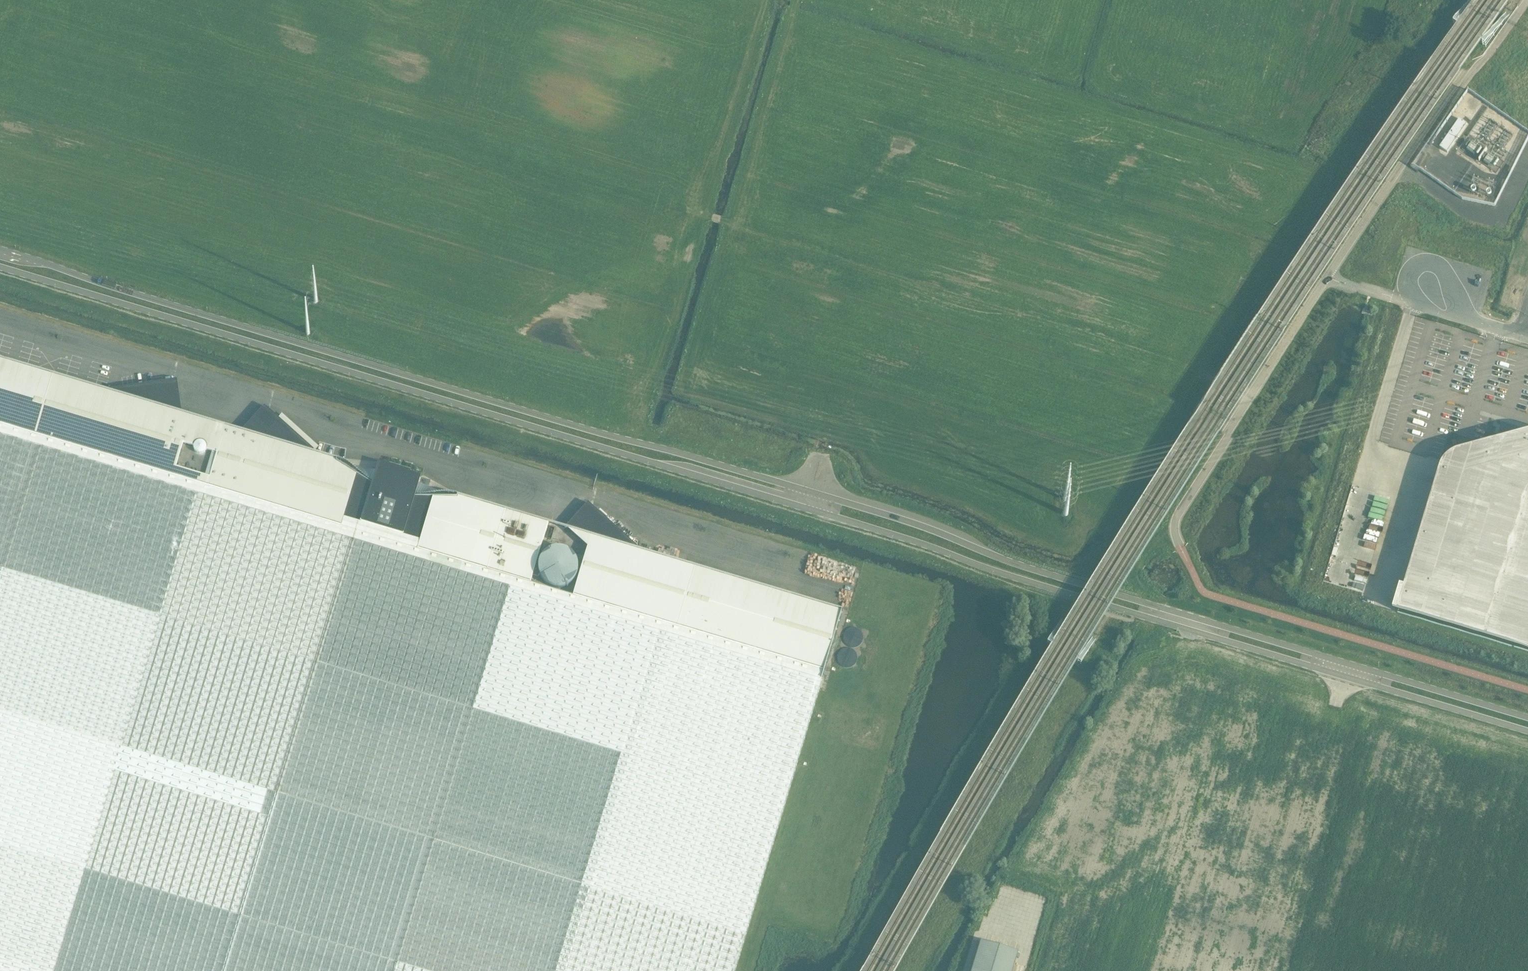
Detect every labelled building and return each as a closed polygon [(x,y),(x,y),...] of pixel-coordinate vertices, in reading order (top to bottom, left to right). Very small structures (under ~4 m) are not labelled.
[(1460,120),(1440,148),(1448,154),(1468,125),(1460,120)] [(821,680),(841,611),(821,605),(818,604),(807,601),(795,597),(769,589),(767,588),(721,575),(694,567),(636,549),(637,548),(588,503),(566,528),(587,548),(572,596),(530,583),(548,523),(531,518),(506,510),(492,506),(474,501),(472,500),(458,496),(457,498),(455,498),(414,497),(420,477),(421,477),(422,476),(402,470),(398,469),(378,463),(378,464),(379,464),(373,485),(336,462),(337,460),(312,452),(314,451),(265,407),(242,431),(227,427),(190,416),(182,413),(177,381),(112,390),(112,392),(54,375),(40,371),(15,363),(13,363),(0,359),(0,435),(821,680)] [(1398,613),(1527,652),(1527,434),(1527,435),(1526,435),(1525,435),(1461,453),(1460,453),(1459,453),(1458,453),(1457,454),(1456,454),(1455,455),(1454,455),(1453,456),(1452,456),(1451,457),(1450,458),(1449,458),(1448,459),(1448,460),(1447,461),(1446,461),(1445,462),(1445,463),(1444,464),(1443,465),(1443,466),(1442,467),(1442,468),(1441,469),(1441,470),(1441,471),(1398,613)] [(821,680),(0,435),(0,970),(734,970),(821,680)] [(1018,953),(980,942),(971,970),(1012,970),(1018,953)]
